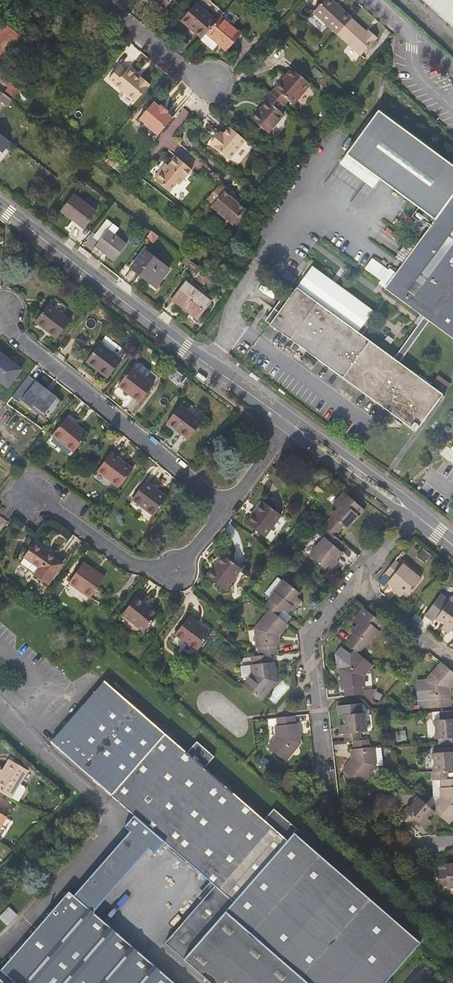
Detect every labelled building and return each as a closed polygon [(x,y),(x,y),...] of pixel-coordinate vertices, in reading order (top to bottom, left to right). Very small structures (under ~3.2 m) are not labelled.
[(162,12),(172,0),(148,0),(162,12)] [(217,17),(198,0),(197,0),(182,17),(202,34),(207,29),(217,17)] [(351,17),(339,6),(338,8),(330,0),(322,0),(312,11),(335,34),(336,33),(338,31),(350,18),(351,17)] [(452,25),(452,0),(425,0),(452,25)] [(244,29),(223,10),(217,17),(207,29),(208,30),(203,37),(215,47),(220,41),(228,47),(244,29)] [(365,32),(350,18),(338,31),(336,33),(359,55),(375,37),(367,30),(365,32)] [(22,38),(0,20),(0,68),(22,38)] [(120,65),(108,79),(135,102),(150,85),(140,77),(140,78),(138,79),(134,76),(136,74),(128,68),(126,70),(120,65)] [(271,93),(284,105),(288,100),(293,105),(310,85),(292,69),(271,93)] [(22,87),(2,72),(0,74),(0,81),(8,88),(3,94),(2,94),(0,97),(0,100),(7,106),(22,87)] [(279,110),(284,105),(271,93),(266,99),(267,100),(251,119),(268,133),(284,115),(279,110)] [(158,135),(173,118),(167,113),(168,112),(160,106),(160,107),(154,102),(139,119),(158,135)] [(270,322),(293,340),(318,359),(357,388),(414,431),(441,395),(403,367),(436,323),(452,336),(452,166),(378,111),(346,155),(435,220),(417,244),(403,263),(386,286),(426,316),(430,319),(424,328),(398,363),(363,337),(358,334),(372,315),(374,311),(313,265),(287,300),(270,322)] [(229,160),(246,141),(238,135),(229,127),(223,134),(219,138),(217,136),(210,144),(229,160)] [(3,147),(5,149),(10,142),(0,134),(0,150),(3,147)] [(177,157),(168,166),(164,171),(162,169),(154,179),(169,192),(177,184),(179,185),(192,170),(177,157)] [(220,184),(207,199),(213,204),(211,206),(233,225),(246,210),(238,203),(230,196),(232,194),(220,184)] [(230,196),(238,203),(240,201),(232,194),(230,196)] [(74,195),(61,211),(83,228),(96,212),(74,195)] [(113,224),(95,247),(114,261),(127,244),(114,235),(119,229),(113,224)] [(154,243),(159,237),(151,231),(146,238),(154,243)] [(403,263),(417,244),(409,237),(395,256),(403,263)] [(169,270),(144,251),(131,268),(156,287),(169,270)] [(187,267),(197,275),(201,269),(191,262),(187,267)] [(211,302),(185,282),(171,299),(197,320),(211,302)] [(209,297),(216,303),(221,297),(214,291),(209,297)] [(266,319),(270,322),(287,300),(283,296),(266,319)] [(51,302),(37,320),(58,338),(73,319),(51,302)] [(377,319),(372,315),(358,334),(363,337),(377,319)] [(420,325),(424,328),(430,319),(426,316),(420,325)] [(101,340),(87,358),(110,376),(124,358),(101,340)] [(318,359),(293,340),(288,347),(313,366),(318,359)] [(21,370),(14,364),(13,365),(9,362),(10,361),(0,353),(0,382),(7,387),(21,370)] [(133,365),(119,383),(142,401),(156,383),(133,365)] [(53,414),(63,402),(50,391),(47,395),(44,392),(46,389),(29,375),(12,397),(19,403),(21,401),(31,409),(34,406),(48,417),(51,412),(53,414)] [(436,376),(430,384),(442,393),(448,385),(436,376)] [(181,402),(167,420),(188,437),(202,419),(181,402)] [(31,409),(48,421),(53,414),(51,412),(48,417),(34,406),(31,409)] [(67,416),(52,435),(74,452),(89,434),(67,416)] [(111,453),(98,471),(119,488),(133,470),(111,453)] [(13,465),(0,455),(0,483),(13,465)] [(145,481),(131,499),(154,516),(168,499),(145,481)] [(320,496),(325,490),(318,485),(313,491),(320,496)] [(332,506),(336,510),(338,511),(342,506),(340,504),(347,496),(344,493),(332,506)] [(333,519),(324,529),(327,532),(335,539),(344,528),(347,531),(364,512),(347,496),(340,504),(342,506),(338,511),(336,510),(331,516),(333,519)] [(259,503),(242,524),(261,538),(277,516),(259,503)] [(335,561),(340,555),(336,551),(342,545),(335,539),(327,532),(321,539),(323,540),(308,557),(322,570),(324,567),(331,573),(338,564),(335,561)] [(36,572),(49,582),(64,561),(35,540),(26,553),(21,560),(36,572)] [(345,559),(351,553),(342,545),(336,551),(340,555),(345,559)] [(424,549),(417,556),(432,567),(437,560),(424,549)] [(221,553),(203,576),(221,590),(239,567),(221,553)] [(85,558),(69,578),(90,594),(105,575),(91,566),(93,564),(85,558)] [(401,568),(397,563),(387,574),(393,579),(388,584),(394,589),(397,587),(409,597),(421,581),(403,565),(401,568)] [(393,579),(387,574),(380,583),(386,588),(388,584),(393,579)] [(271,602),(265,608),(269,611),(278,618),(283,612),(287,615),(293,609),(290,607),(300,595),(284,583),(281,586),(276,581),(264,596),(271,602)] [(138,593),(124,610),(146,627),(160,610),(138,593)] [(452,631),(452,604),(448,601),(449,600),(440,594),(425,615),(434,621),(436,618),(444,624),(445,623),(452,628),(451,630),(452,631)] [(353,621),(356,624),(357,625),(362,619),(360,617),(366,610),(364,608),(353,621)] [(354,634),(346,644),(355,651),(359,654),(367,644),(368,645),(384,625),(366,610),(360,617),(362,619),(357,625),(356,624),(351,631),(354,634)] [(278,637),(288,626),(286,625),(278,618),(269,611),(254,630),(255,649),(262,649),(262,659),(269,658),(276,657),(277,647),(276,638),(278,637)] [(291,618),(287,615),(283,612),(278,618),(286,625),(291,618)] [(184,616),(170,635),(193,653),(207,634),(184,616)] [(448,634),(451,630),(452,628),(445,623),(444,624),(440,629),(448,634)] [(345,688),(345,696),(364,695),(363,690),(363,687),(364,686),(363,676),(372,665),(359,654),(355,651),(351,655),(342,647),(336,655),(337,667),(340,669),(340,670),(341,677),(343,677),(343,680),(341,681),(342,689),(345,688)] [(281,666),(280,657),(276,657),(269,658),(270,667),(275,666),(281,666)] [(253,679),(244,691),(262,704),(276,686),(276,676),(274,676),(274,673),(275,673),(275,666),(270,667),(269,658),(262,659),(252,660),(253,679)] [(419,709),(447,707),(447,699),(448,699),(447,689),(449,689),(452,684),(452,672),(442,663),(426,681),(417,682),(419,709)] [(8,666),(3,672),(22,689),(28,682),(8,666)] [(406,674),(410,678),(415,672),(411,669),(406,674)] [(418,942),(355,888),(291,832),(294,828),(271,808),(261,819),(203,769),(213,758),(193,740),(183,751),(105,683),(50,746),(131,815),(121,827),(128,833),(121,841),(129,848),(139,857),(146,848),(153,854),(162,843),(213,886),(196,907),(207,916),(283,982),(382,982),(418,942)] [(373,689),(363,690),(364,695),(372,701),(375,692),(374,690),(373,690),(373,689)] [(382,694),(377,692),(374,698),(380,701),(382,694)] [(345,734),(346,742),(353,741),(361,740),(360,732),(367,731),(365,712),(362,713),(361,703),(338,706),(339,715),(343,714),(344,724),(346,724),(347,734),(345,734)] [(441,711),(432,712),(433,720),(434,720),(441,720),(441,711)] [(434,720),(436,739),(441,739),(452,738),(452,711),(441,711),(441,720),(434,720)] [(294,719),(276,720),(277,728),(276,728),(277,739),(267,750),(285,765),(300,746),(299,737),(297,738),(297,734),(299,734),(299,726),(295,727),(294,719)] [(339,734),(345,734),(347,734),(346,724),(344,724),(338,725),(339,734)] [(361,740),(353,741),(354,749),(353,749),(354,759),(352,760),(343,771),(360,785),(376,766),(375,766),(374,748),(373,747),(369,747),(368,740),(361,740)] [(382,748),(374,748),(375,766),(383,765),(382,748)] [(432,772),(432,781),(441,780),(448,779),(447,771),(452,771),(452,752),(450,752),(436,753),(432,753),(434,772),(432,772)] [(25,771),(6,760),(0,770),(0,793),(9,798),(15,801),(22,790),(22,787),(17,784),(25,771)] [(432,809),(434,811),(449,824),(452,819),(452,779),(448,779),(441,780),(441,788),(440,788),(441,798),(432,809)] [(426,804),(432,809),(441,798),(440,788),(441,788),(441,780),(432,781),(433,796),(426,804)] [(406,822),(410,826),(416,820),(420,824),(426,817),(428,818),(434,811),(432,809),(426,804),(418,796),(405,811),(404,810),(399,816),(400,817),(406,822)] [(8,815),(0,811),(0,830),(8,815)] [(402,826),(406,822),(400,817),(397,821),(402,826)] [(428,818),(426,817),(420,824),(425,829),(432,822),(428,818)] [(416,820),(410,826),(415,830),(420,824),(416,820)] [(121,841),(75,897),(68,891),(2,971),(0,969),(0,982),(177,982),(156,964),(94,912),(139,857),(129,848),(121,841)] [(445,865),(446,871),(438,871),(439,886),(447,885),(447,888),(452,887),(452,865),(445,865)] [(17,914),(9,906),(0,916),(0,917),(7,924),(17,914)] [(207,916),(196,907),(165,944),(211,982),(283,982),(207,916)]
